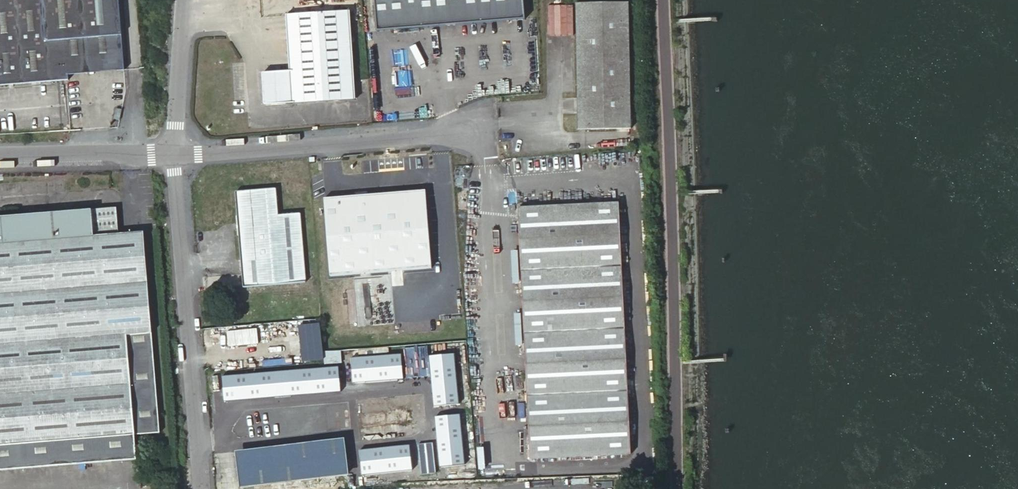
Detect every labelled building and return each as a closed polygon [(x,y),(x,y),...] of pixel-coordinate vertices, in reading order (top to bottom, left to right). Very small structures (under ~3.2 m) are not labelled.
[(117,0),(0,0),(0,85),(68,80),(67,74),(66,58),(121,53),(117,0)] [(378,31),(523,20),(522,0),(376,0),(378,31)] [(577,2),(580,129),(632,128),(629,1),(577,2)] [(572,5),(547,5),(547,34),(572,34),(572,5)] [(357,96),(350,12),(284,18),(289,70),(263,72),(266,104),(357,96)] [(122,70),(121,53),(66,58),(67,74),(122,70)] [(306,280),(301,213),(278,215),(276,187),(237,190),(244,285),(306,280)] [(428,190),(327,198),(333,276),(435,268),(428,190)] [(532,457),(632,453),(620,202),(520,206),(532,457)] [(143,235),(119,237),(117,209),(0,219),(0,468),(136,457),(134,436),(159,434),(151,335),(143,235)] [(297,325),(300,361),(323,359),(320,323),(297,325)] [(258,329),(227,332),(228,347),(259,345),(258,329)] [(453,354),(427,356),(433,407),(459,404),(453,354)] [(401,381),(401,356),(350,357),(350,382),(401,381)] [(338,369),(221,374),(222,399),(339,394),(338,369)] [(462,465),(460,415),(435,416),(437,466),(462,465)] [(346,473),(343,440),(238,452),(242,484),(346,473)] [(417,444),(420,474),(435,472),(433,442),(417,444)] [(360,475),(411,470),(409,445),(358,450),(360,475)]
